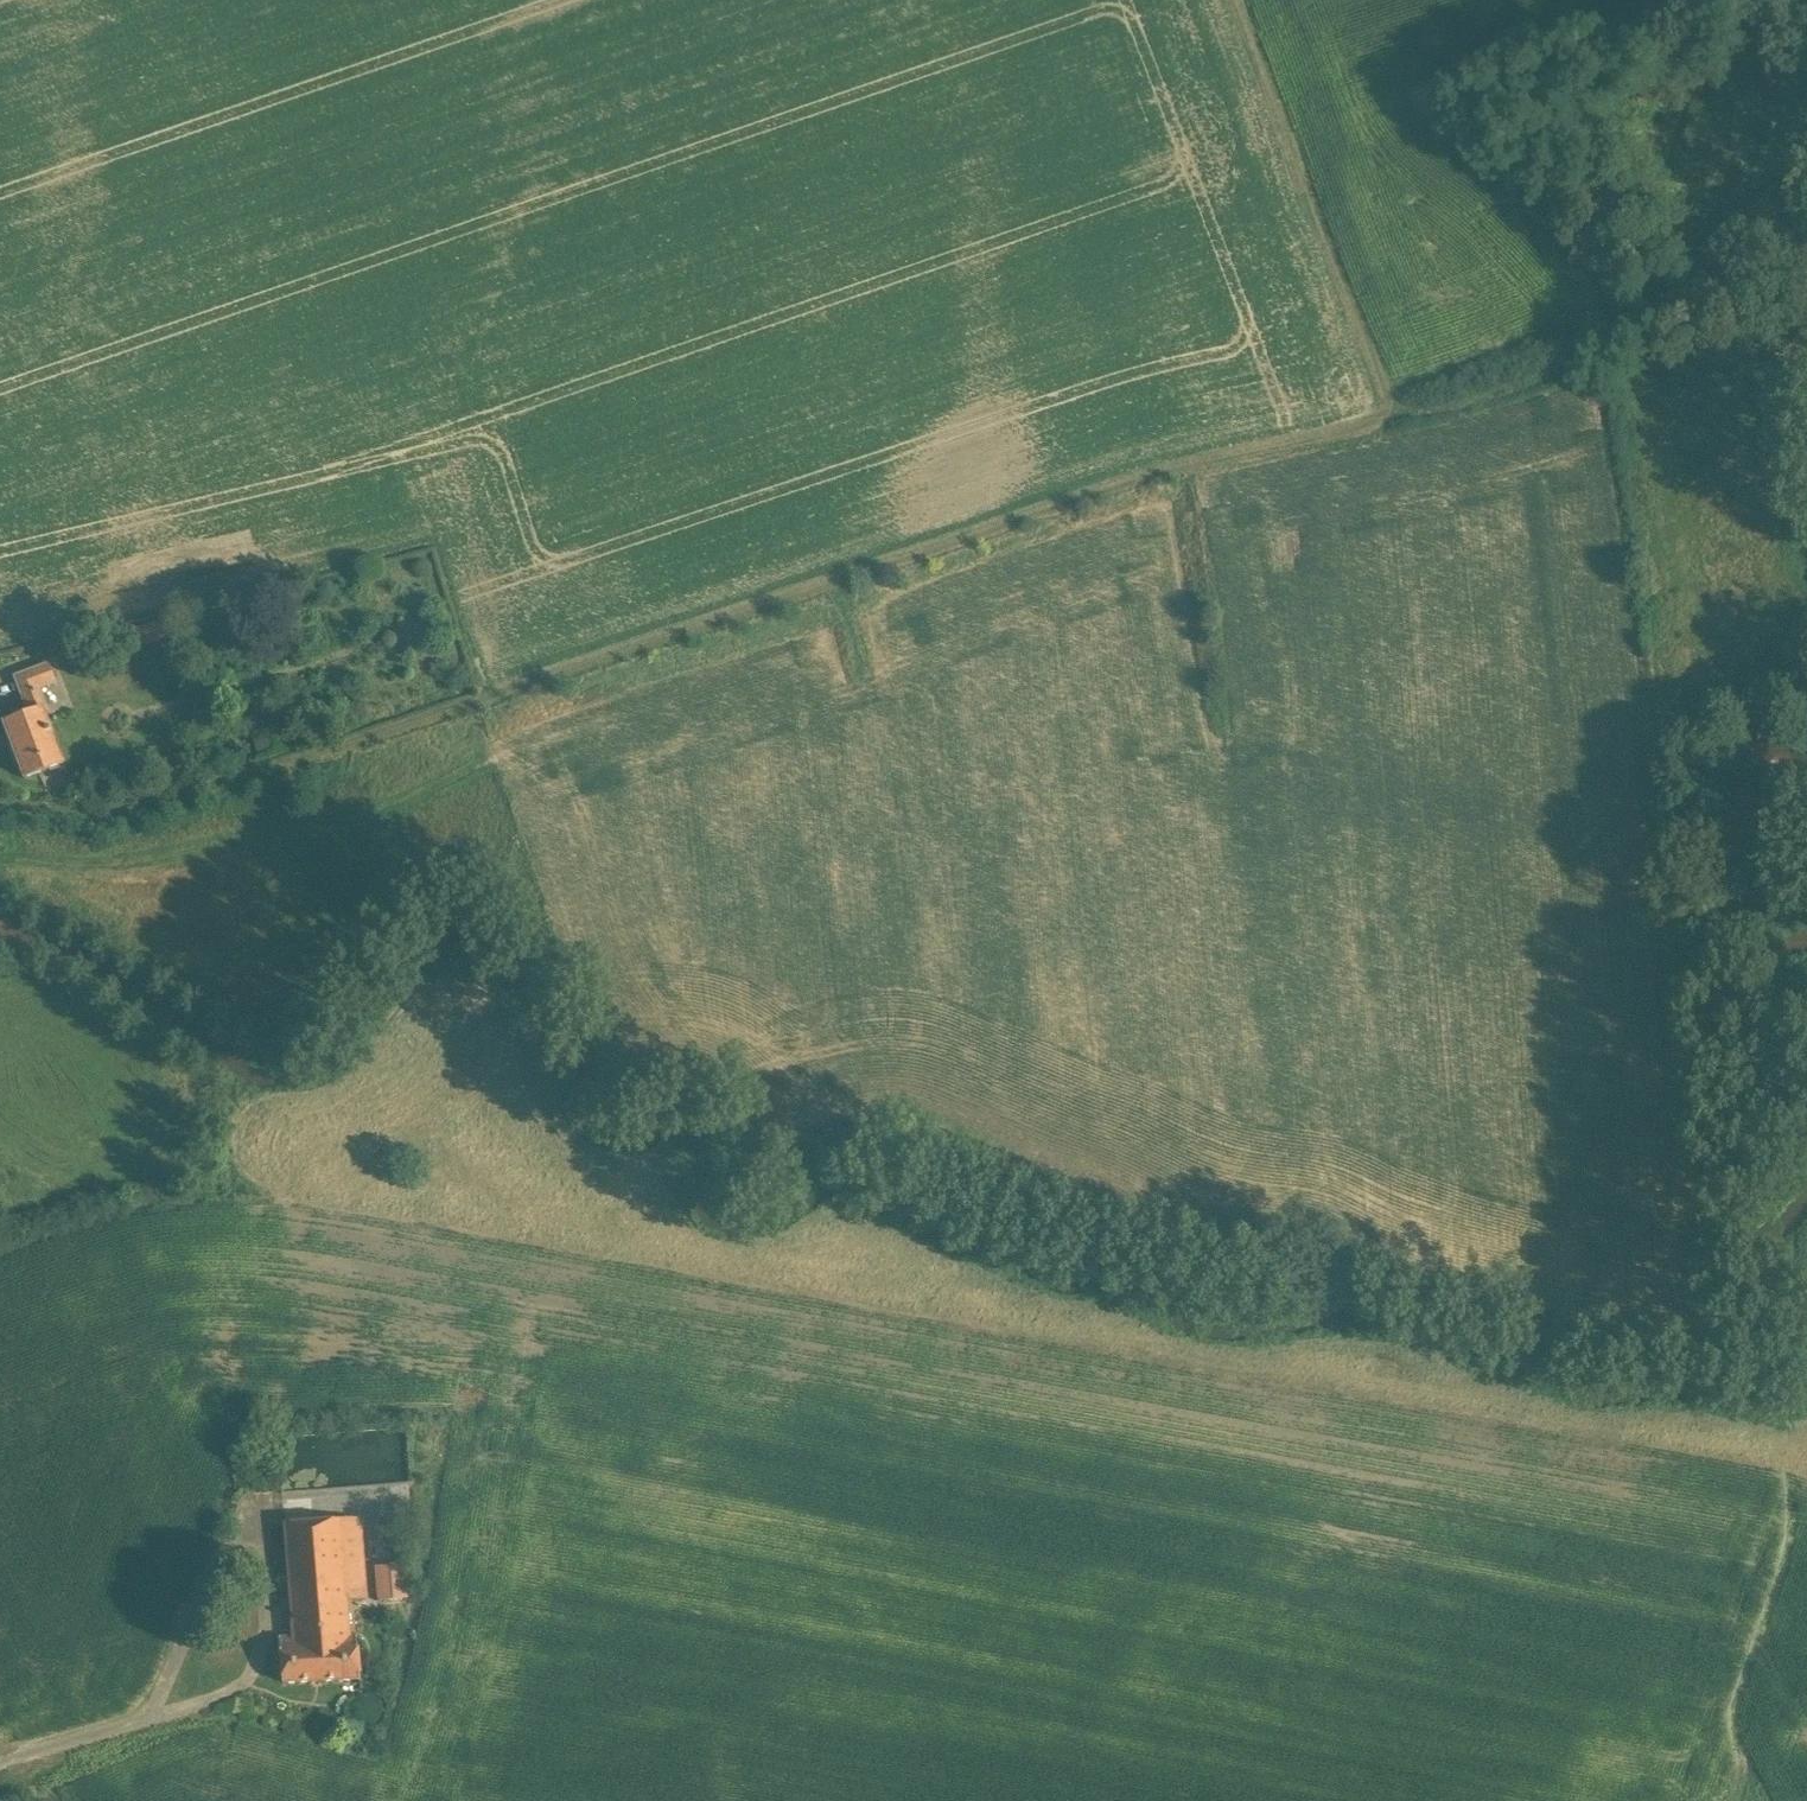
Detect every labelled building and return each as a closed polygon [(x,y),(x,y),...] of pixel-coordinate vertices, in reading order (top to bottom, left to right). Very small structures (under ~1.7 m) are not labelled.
[(5,723),(26,777),(64,763),(35,689),(56,681),(49,664),(16,677),(30,714),(5,723)] [(273,748),(267,729),(251,733),(257,753),(273,748)] [(285,1524),(294,1636),(280,1637),(283,1683),(364,1676),(360,1636),(353,1637),(350,1601),(369,1600),(363,1518),(285,1524)] [(376,1599),(408,1598),(406,1562),(375,1563),(376,1599)]
